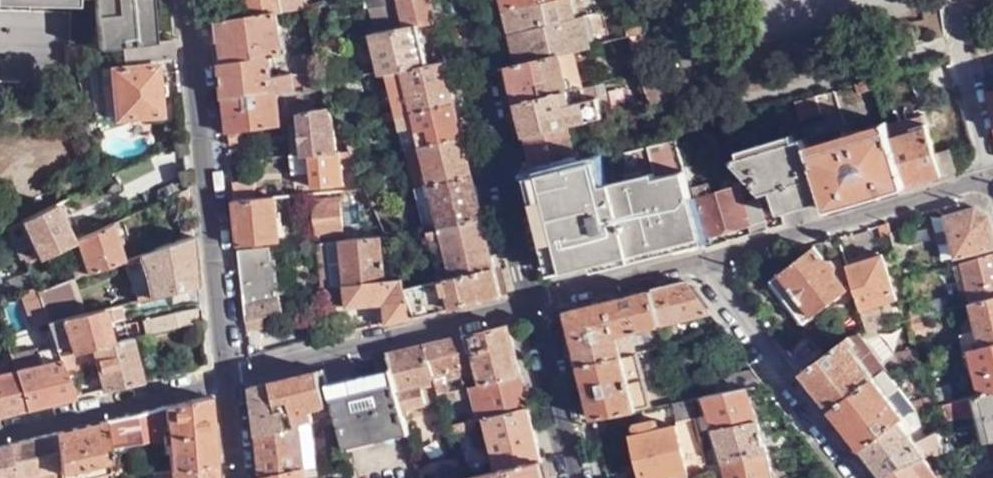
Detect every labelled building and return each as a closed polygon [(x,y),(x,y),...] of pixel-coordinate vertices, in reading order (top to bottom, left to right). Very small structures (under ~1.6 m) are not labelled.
[(167,38),(163,0),(105,0),(110,45),(121,44),(167,38)] [(247,14),(276,9),(285,7),(285,0),(241,0),(241,10),(246,10),(247,14)] [(433,0),(404,0),(409,24),(420,22),(437,19),(433,0)] [(505,10),(547,0),(502,0),(505,10)] [(505,10),(510,33),(596,13),(593,0),(547,0),(505,10)] [(222,35),(224,57),(268,49),(281,47),(276,9),(247,14),(214,20),(216,36),(222,35)] [(596,13),(510,33),(517,63),(579,49),(601,43),(610,41),(603,12),(596,13)] [(634,35),(646,32),(646,21),(615,29),(617,39),(634,35)] [(427,60),(420,22),(409,24),(358,32),(364,67),(382,65),(383,67),(389,66),(427,60)] [(647,48),(646,32),(634,35),(634,48),(647,48)] [(176,54),(174,37),(167,38),(121,44),(124,60),(176,54)] [(610,41),(601,43),(603,50),(616,47),(614,41),(610,41)] [(218,59),(221,92),(276,81),(293,78),(291,65),(271,67),(268,49),(224,57),(218,59)] [(517,63),(507,65),(516,102),(589,85),(579,49),(517,63)] [(456,98),(446,57),(427,60),(389,66),(397,104),(384,107),(385,114),(400,111),(456,98)] [(634,61),(633,74),(640,72),(647,71),(648,61),(634,61)] [(298,65),(300,77),(321,74),(318,63),(298,65)] [(153,64),(108,68),(113,119),(158,115),(153,64)] [(113,119),(108,68),(97,69),(102,120),(113,119)] [(652,106),(676,101),(648,71),(647,71),(640,72),(652,106)] [(874,88),(872,78),(853,84),(855,93),(874,88)] [(983,81),(986,91),(992,89),(992,78),(983,81)] [(224,127),(235,125),(280,117),(276,81),(221,92),(224,127)] [(589,85),(516,102),(524,135),(576,123),(627,111),(624,99),(610,101),(609,97),(594,100),(592,93),(600,91),(598,83),(589,85)] [(815,95),(795,101),(799,118),(819,111),(815,95)] [(296,102),(297,114),(331,108),(326,97),(306,98),(306,100),(296,102)] [(464,132),(456,98),(400,111),(407,145),(424,142),(464,132)] [(341,124),(348,122),(344,106),(334,108),(341,124)] [(297,114),(300,145),(335,141),(331,108),(297,114)] [(932,153),(921,114),(885,124),(886,129),(903,186),(938,176),(932,153)] [(576,123),(524,135),(534,174),(585,162),(576,123)] [(224,127),(226,137),(236,135),(235,125),(224,127)] [(861,199),(903,186),(886,129),(808,151),(821,199),(823,210),(861,199)] [(474,171),(464,132),(424,142),(431,181),(474,171)] [(341,160),(354,157),(347,139),(335,141),(300,145),(287,147),(289,164),(309,164),(311,180),(343,177),(341,160)] [(804,139),(729,160),(758,193),(770,189),(777,212),(821,199),(808,151),(804,139)] [(585,162),(534,174),(557,272),(594,262),(701,233),(677,141),(585,162)] [(424,142),(407,145),(417,184),(418,184),(431,181),(424,142)] [(952,171),(954,170),(949,149),(932,153),(938,176),(952,171)] [(484,216),(474,171),(431,181),(418,184),(428,227),(484,216)] [(692,176),(697,195),(711,192),(707,173),(692,176)] [(229,176),(231,194),(240,194),(239,174),(229,176)] [(557,272),(534,174),(527,176),(551,274),(557,272)] [(364,182),(357,182),(360,187),(356,190),(365,214),(375,211),(371,199),(366,186),(364,182)] [(378,182),(366,186),(371,199),(383,197),(378,182)] [(747,221),(749,231),(765,227),(757,197),(742,200),(737,185),(711,192),(697,195),(706,232),(747,221)] [(188,197),(186,187),(172,194),(174,202),(188,197)] [(231,194),(236,242),(277,239),(276,231),(287,230),(286,225),(282,225),(281,220),(276,219),(273,190),(240,194),(231,194)] [(317,233),(342,231),(339,193),(313,194),(317,233)] [(70,242),(51,199),(19,214),(36,258),(55,249),(70,242)] [(944,215),(952,253),(992,243),(992,238),(987,214),(974,206),(944,215)] [(36,258),(19,214),(5,221),(21,261),(24,260),(25,263),(36,258)] [(497,266),(484,216),(428,227),(440,279),(497,266)] [(111,223),(70,242),(55,249),(60,261),(65,260),(71,277),(85,272),(123,259),(111,223)] [(191,234),(190,224),(178,226),(181,237),(191,234)] [(903,227),(889,232),(892,251),(908,247),(903,227)] [(418,284),(401,233),(397,234),(395,228),(383,230),(385,235),(402,278),(405,287),(418,284)] [(594,262),(596,270),(703,241),(701,233),(594,262)] [(181,237),(123,259),(136,298),(195,283),(191,234),(181,237)] [(340,283),(402,278),(385,235),(331,240),(340,283)] [(316,241),(326,284),(340,283),(331,240),(316,241)] [(236,247),(244,317),(281,310),(275,256),(266,257),(265,245),(236,247)] [(812,247),(766,281),(800,326),(845,290),(839,282),(843,279),(822,253),(818,255),(812,247)] [(955,259),(963,300),(992,293),(992,250),(955,259)] [(880,251),(844,263),(854,303),(856,307),(887,299),(880,251)] [(503,296),(497,266),(440,279),(418,284),(405,287),(417,315),(503,296)] [(94,298),(85,272),(71,277),(35,291),(39,302),(45,317),(47,321),(119,303),(116,292),(94,298)] [(386,322),(417,315),(405,287),(402,278),(340,283),(326,284),(330,302),(336,301),(335,296),(343,295),(346,305),(383,304),(386,322)] [(627,329),(707,310),(685,280),(566,309),(580,363),(619,355),(613,333),(627,329)] [(32,283),(17,287),(25,307),(31,305),(39,302),(35,291),(32,283)] [(963,300),(973,345),(992,341),(992,293),(963,300)] [(917,301),(900,304),(901,313),(905,312),(919,309),(917,301)] [(31,305),(36,320),(45,317),(39,302),(31,305)] [(121,315),(119,303),(47,321),(54,342),(58,352),(108,340),(104,319),(121,315)] [(830,325),(841,337),(859,321),(857,312),(856,307),(854,303),(830,325)] [(31,305),(25,307),(31,321),(36,320),(31,305)] [(199,318),(197,306),(181,308),(143,316),(144,331),(199,318)] [(875,308),(877,318),(889,316),(887,306),(875,308)] [(857,312),(859,321),(859,322),(869,320),(877,318),(875,308),(857,312)] [(928,316),(926,308),(919,309),(905,312),(909,322),(928,316)] [(125,336),(121,315),(104,319),(108,340),(125,336)] [(841,337),(800,370),(829,408),(886,369),(889,367),(901,364),(869,320),(859,322),(859,321),(841,337)] [(510,324),(471,332),(477,363),(481,381),(521,372),(510,324)] [(619,355),(633,351),(627,329),(613,333),(619,355)] [(471,332),(427,342),(440,391),(454,387),(450,369),(477,363),(471,332)] [(139,379),(132,334),(125,336),(108,340),(58,352),(62,362),(93,354),(100,388),(139,379)] [(992,389),(992,341),(973,345),(962,349),(965,358),(972,357),(979,392),(992,389)] [(64,369),(62,362),(58,352),(54,342),(36,346),(39,360),(14,367),(23,407),(74,394),(64,369)] [(427,342),(390,350),(393,364),(405,413),(414,411),(413,405),(442,399),(440,391),(427,342)] [(9,350),(14,367),(39,360),(36,346),(36,344),(9,350)] [(650,406),(636,351),(633,351),(619,355),(580,363),(593,419),(650,406)] [(74,394),(94,390),(86,363),(64,369),(74,394)] [(393,364),(328,378),(331,393),(335,410),(342,437),(407,423),(405,413),(393,364)] [(325,365),(274,376),(278,422),(308,416),(311,415),(310,397),(331,393),(328,378),(325,365)] [(23,407),(14,367),(0,370),(0,412),(23,407)] [(886,369),(829,408),(860,448),(899,419),(915,408),(886,369)] [(530,406),(521,372),(481,381),(470,384),(479,418),(485,416),(530,406)] [(278,422),(274,376),(247,381),(253,427),(278,422)] [(739,422),(755,419),(745,384),(726,388),(702,394),(712,429),(739,422)] [(979,392),(941,401),(944,412),(978,404),(976,399),(981,398),(990,439),(992,438),(992,389),(979,392)] [(206,392),(158,404),(164,451),(165,464),(150,467),(151,475),(213,461),(206,392)] [(158,404),(101,417),(107,469),(112,468),(112,458),(153,448),(153,452),(164,451),(158,404)] [(542,460),(530,406),(485,416),(498,470),(542,460)] [(697,432),(704,430),(700,411),(692,412),(694,419),(697,432)] [(278,422),(253,427),(257,472),(301,462),(312,459),(308,435),(296,438),(295,428),(309,425),(308,416),(278,422)] [(52,429),(58,477),(105,477),(104,473),(107,472),(107,469),(101,417),(52,429)] [(477,418),(449,424),(452,436),(480,430),(477,418)] [(704,463),(701,449),(697,432),(694,419),(660,427),(657,419),(635,424),(637,435),(632,436),(642,477),(668,477),(704,463)] [(723,458),(766,454),(755,419),(739,422),(712,429),(720,459),(723,458)] [(899,419),(860,448),(882,477),(907,460),(910,459),(921,455),(939,451),(934,432),(914,442),(899,419)] [(409,430),(407,423),(342,437),(344,444),(409,430)] [(4,440),(8,477),(58,477),(52,429),(4,440)] [(4,440),(0,441),(0,477),(8,477),(4,440)] [(707,462),(712,461),(708,447),(701,449),(704,463),(707,462)] [(766,454),(723,458),(720,459),(726,477),(775,477),(766,454)] [(457,458),(418,466),(420,472),(450,466),(459,464),(457,458)] [(883,477),(924,477),(910,459),(907,460),(882,477),(883,477)] [(542,460),(498,470),(500,477),(546,477),(542,460)] [(213,461),(151,475),(151,477),(215,477),(213,461)] [(712,461),(707,462),(704,463),(710,477),(717,477),(712,461)] [(257,472),(258,477),(304,477),(301,462),(257,472)] [(462,477),(459,464),(450,466),(453,477),(459,477),(462,477)]
